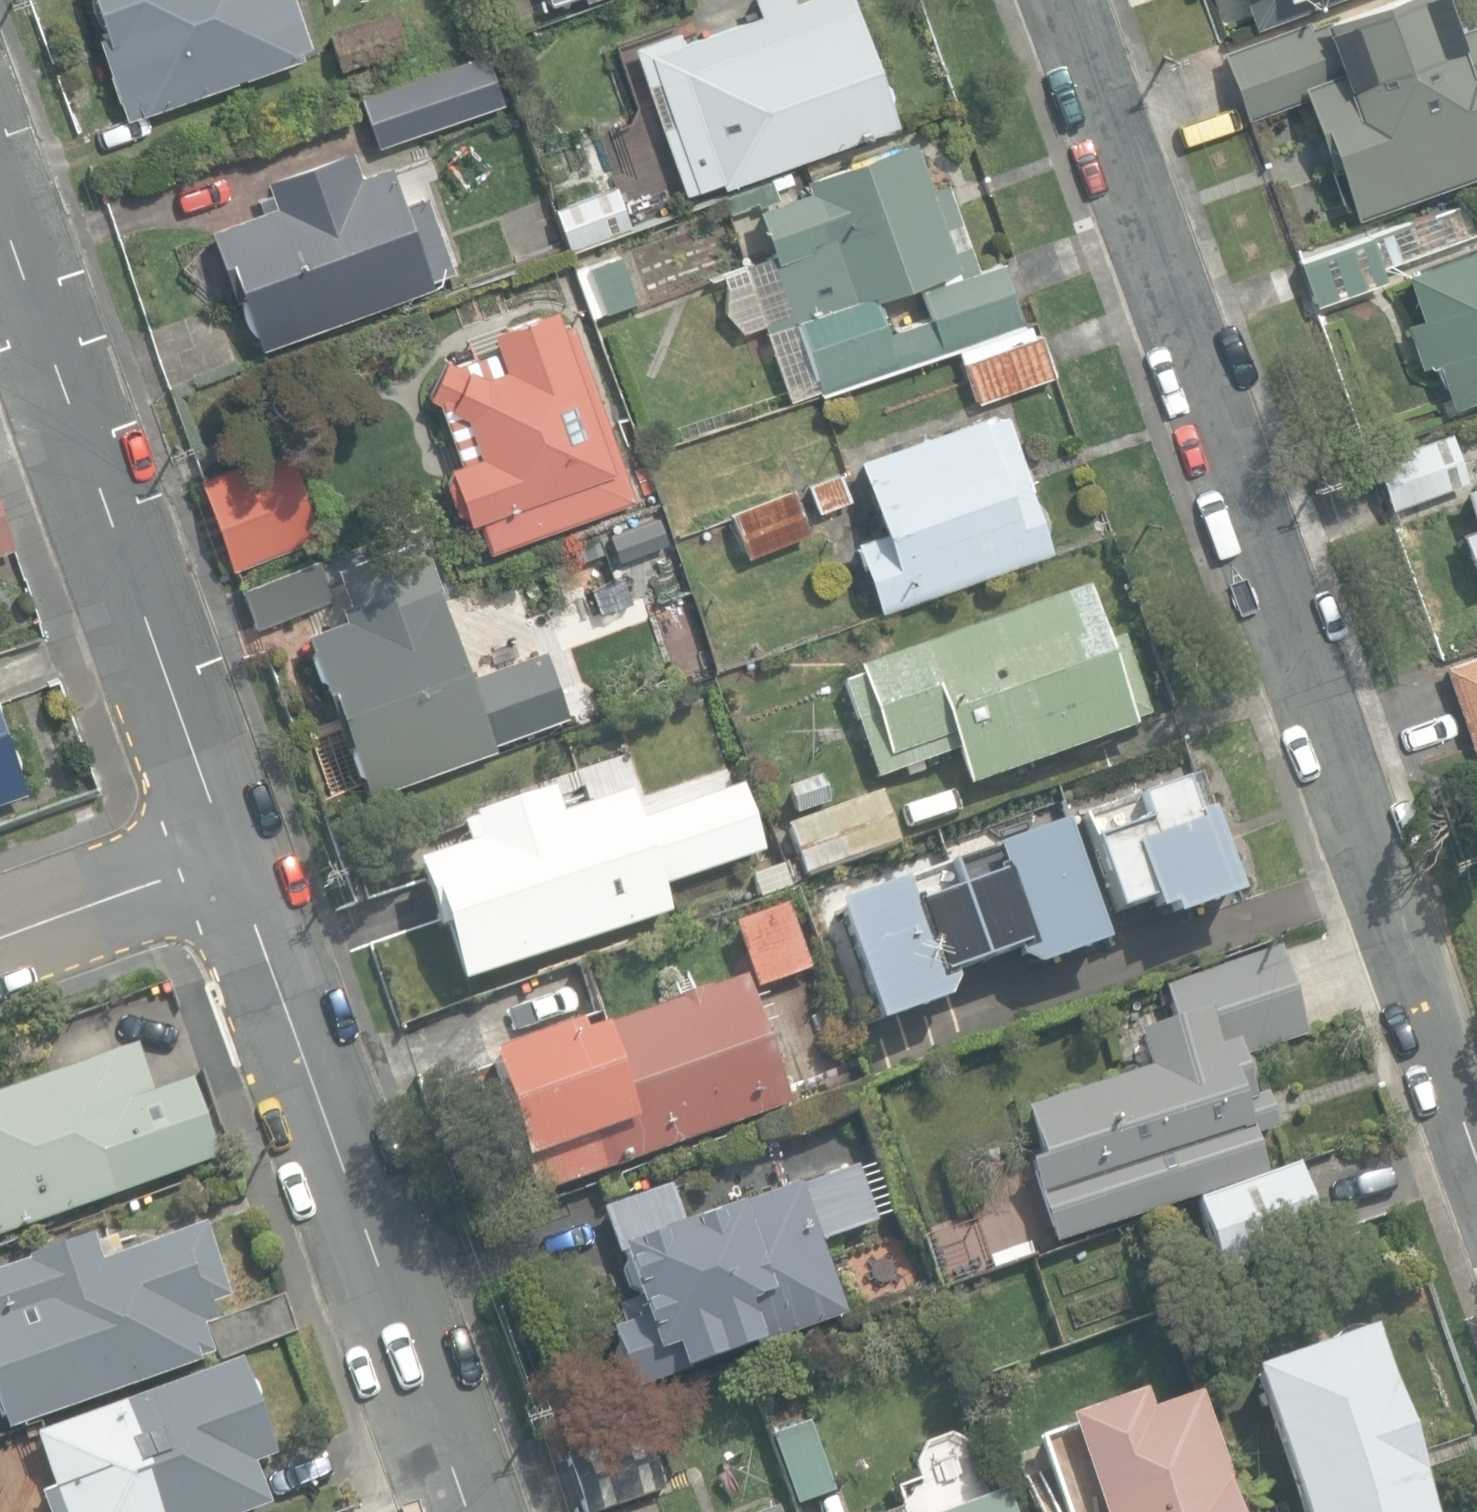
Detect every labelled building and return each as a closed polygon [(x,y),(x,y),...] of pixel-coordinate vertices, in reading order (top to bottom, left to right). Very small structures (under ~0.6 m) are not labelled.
[(124,120),(299,57),(297,52),(311,47),(294,0),(91,0),(104,36),(95,40),(124,120)] [(683,197),(718,185),(719,189),(898,126),(853,0),(804,0),(794,4),(793,0),(748,0),(754,17),(682,42),(678,33),(629,50),(641,85),(654,81),(663,107),(652,111),(683,197)] [(1476,175),(1476,26),(1473,15),(1454,22),(1446,0),(1358,0),(1223,49),(1247,116),(1298,97),(1312,138),(1325,133),(1356,219),(1476,175)] [(1278,19),(1331,0),(1271,0),(1278,19)] [(359,95),(376,147),(503,104),(485,52),(359,95)] [(820,399),(1020,322),(995,255),(973,263),(941,177),(929,182),(910,133),(800,175),(805,190),(748,211),(790,319),(758,331),(785,401),(816,389),(820,399)] [(236,282),(260,347),(432,287),(430,281),(451,273),(423,195),(401,203),(387,164),(357,174),(348,148),(262,178),(272,204),(207,227),(227,285),(236,282)] [(721,197),(728,216),(776,198),(769,179),(721,197)] [(551,211),(567,254),(631,230),(615,187),(551,211)] [(1299,261),(1314,302),(1381,277),(1378,267),(1399,259),(1387,229),(1299,261)] [(1450,409),(1476,400),(1476,245),(1399,273),(1416,319),(1402,325),(1418,369),(1434,364),(1450,409)] [(575,270),(590,315),(633,301),(618,256),(575,270)] [(561,327),(553,308),(489,334),(495,347),(454,364),(443,358),(428,398),(440,402),(454,462),(448,464),(468,523),(473,520),(488,552),(631,500),(571,322),(561,327)] [(1022,326),(1021,324),(955,350),(974,405),(1053,377),(1038,336),(1037,333),(1031,335),(1027,323),(1022,326)] [(854,542),(878,610),(1048,551),(1000,414),(981,421),(979,415),(855,458),(881,532),(854,542)] [(1372,456),(1389,506),(1463,481),(1446,431),(1372,456)] [(199,482),(229,566),(320,535),(290,450),(199,482)] [(806,485),(818,513),(848,500),(836,472),(806,485)] [(1459,487),(1472,525),(1457,530),(1476,587),(1476,481),(1459,487)] [(728,511),(746,556),(807,532),(789,487),(728,511)] [(617,562),(667,544),(657,516),(607,534),(617,562)] [(11,547),(0,519),(0,552),(11,547)] [(340,726),(361,794),(496,752),(492,742),(565,719),(543,651),(464,676),(431,571),(425,573),(414,537),(332,563),(345,604),(340,606),(344,619),(305,631),(336,728),(340,726)] [(243,590),(257,629),(333,601),(318,562),(243,590)] [(953,752),(965,788),(1134,729),(1132,722),(1148,717),(1120,638),(1102,644),(1084,590),(855,669),(858,679),(842,685),(875,779),(953,752)] [(1443,665),(1475,750),(1476,749),(1476,652),(1443,665)] [(26,787),(0,717),(0,797),(26,787)] [(784,791),(796,818),(828,804),(817,777),(784,791)] [(1191,818),(1180,784),(1135,799),(1136,800),(1083,818),(1114,912),(1146,902),(1150,913),(1165,908),(1169,919),(1232,898),(1205,813),(1191,818)] [(442,929),(461,984),(669,914),(660,887),(762,852),(740,786),(638,820),(628,792),(558,815),(550,791),(470,818),(478,841),(414,863),(437,930),(442,929)] [(785,827),(804,879),(896,845),(877,794),(785,827)] [(1104,944),(1063,826),(1018,841),(980,853),(949,863),(981,963),(1011,950),(1017,962),(1035,969),(1104,944)] [(761,900),(794,887),(784,861),(751,874),(761,900)] [(874,1027),(943,1002),(951,982),(948,974),(981,963),(949,863),(892,883),(888,887),(833,909),(874,1027)] [(729,925),(753,989),(802,971),(778,907),(729,925)] [(791,1103),(744,974),(576,1035),(573,1027),(485,1058),(522,1162),(520,1163),(532,1197),(791,1103)] [(1021,1109),(1054,1209),(1254,1143),(1242,1104),(1252,1100),(1233,1041),(1215,1046),(1202,1009),(1132,1032),(1144,1068),(1021,1109)] [(210,1162),(182,1082),(147,1094),(131,1049),(0,1095),(0,1236),(210,1162)] [(1194,1200),(1221,1275),(1321,1239),(1294,1164),(1194,1200)] [(623,1375),(629,1391),(843,1316),(817,1242),(873,1223),(853,1167),(798,1186),(796,1183),(682,1223),(668,1184),(600,1208),(613,1247),(620,1267),(619,1270),(626,1290),(629,1291),(632,1301),(613,1308),(620,1326),(608,1331),(611,1339),(613,1347),(611,1352),(617,1372),(623,1375)] [(922,1238),(941,1289),(1034,1255),(1015,1204),(922,1238)] [(6,1430),(198,1361),(197,1358),(213,1353),(202,1324),(214,1320),(209,1306),(227,1299),(200,1223),(115,1254),(110,1238),(92,1244),(89,1236),(23,1260),(24,1263),(0,1271),(0,1414),(6,1430)] [(208,1323),(221,1361),(296,1334),(283,1297),(208,1323)] [(1364,1328),(1247,1368),(1299,1511),(1432,1511),(1364,1328)] [(250,1464),(233,1415),(233,1414),(233,1413),(233,1412),(233,1411),(234,1410),(234,1409),(234,1408),(234,1406),(234,1405),(233,1404),(233,1403),(233,1402),(233,1401),(233,1400),(232,1399),(232,1397),(232,1396),(231,1395),(231,1394),(230,1393),(230,1392),(229,1391),(229,1390),(228,1389),(228,1388),(227,1387),(226,1386),(225,1386),(225,1385),(224,1384),(223,1383),(222,1382),(221,1382),(220,1381),(215,1368),(34,1434),(55,1491),(44,1495),(51,1511),(241,1511),(227,1473),(250,1464)] [(1193,1400),(1139,1418),(1134,1402),(1057,1428),(1061,1440),(1036,1449),(1058,1511),(1232,1511),(1193,1400)] [(556,1439),(571,1482),(648,1455),(633,1412),(556,1439)] [(769,1435),(795,1504),(832,1491),(806,1421),(769,1435)] [(1002,1490),(942,1511),(1010,1511),(1002,1490)]
